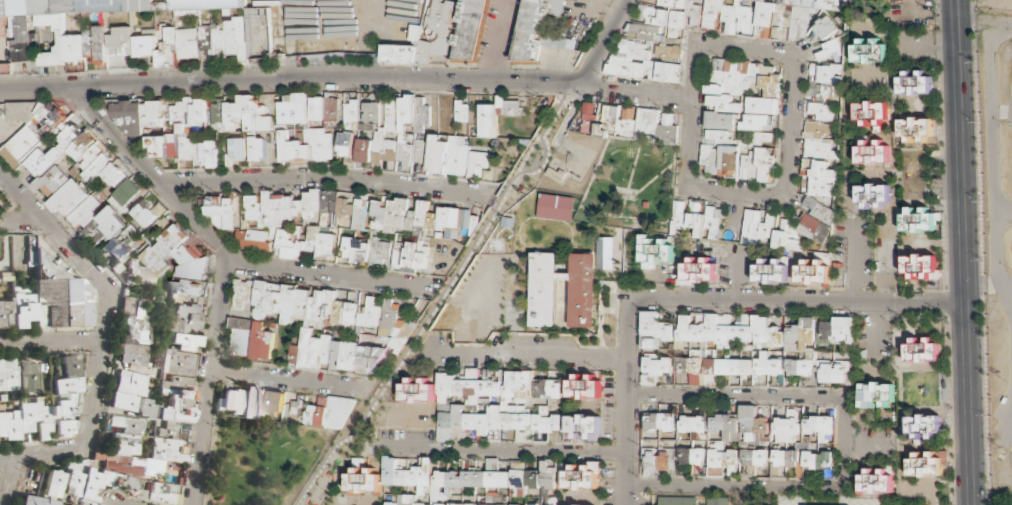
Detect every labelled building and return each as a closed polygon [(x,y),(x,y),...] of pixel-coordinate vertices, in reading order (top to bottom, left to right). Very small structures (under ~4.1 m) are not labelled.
[(775,24),(775,0),(759,0),(759,24),(775,24)] [(853,37),(853,61),(888,61),(888,37),(853,37)] [(900,91),(932,91),(932,71),(900,71),(900,91)] [(900,116),(900,141),(934,141),(934,116),(900,116)]
